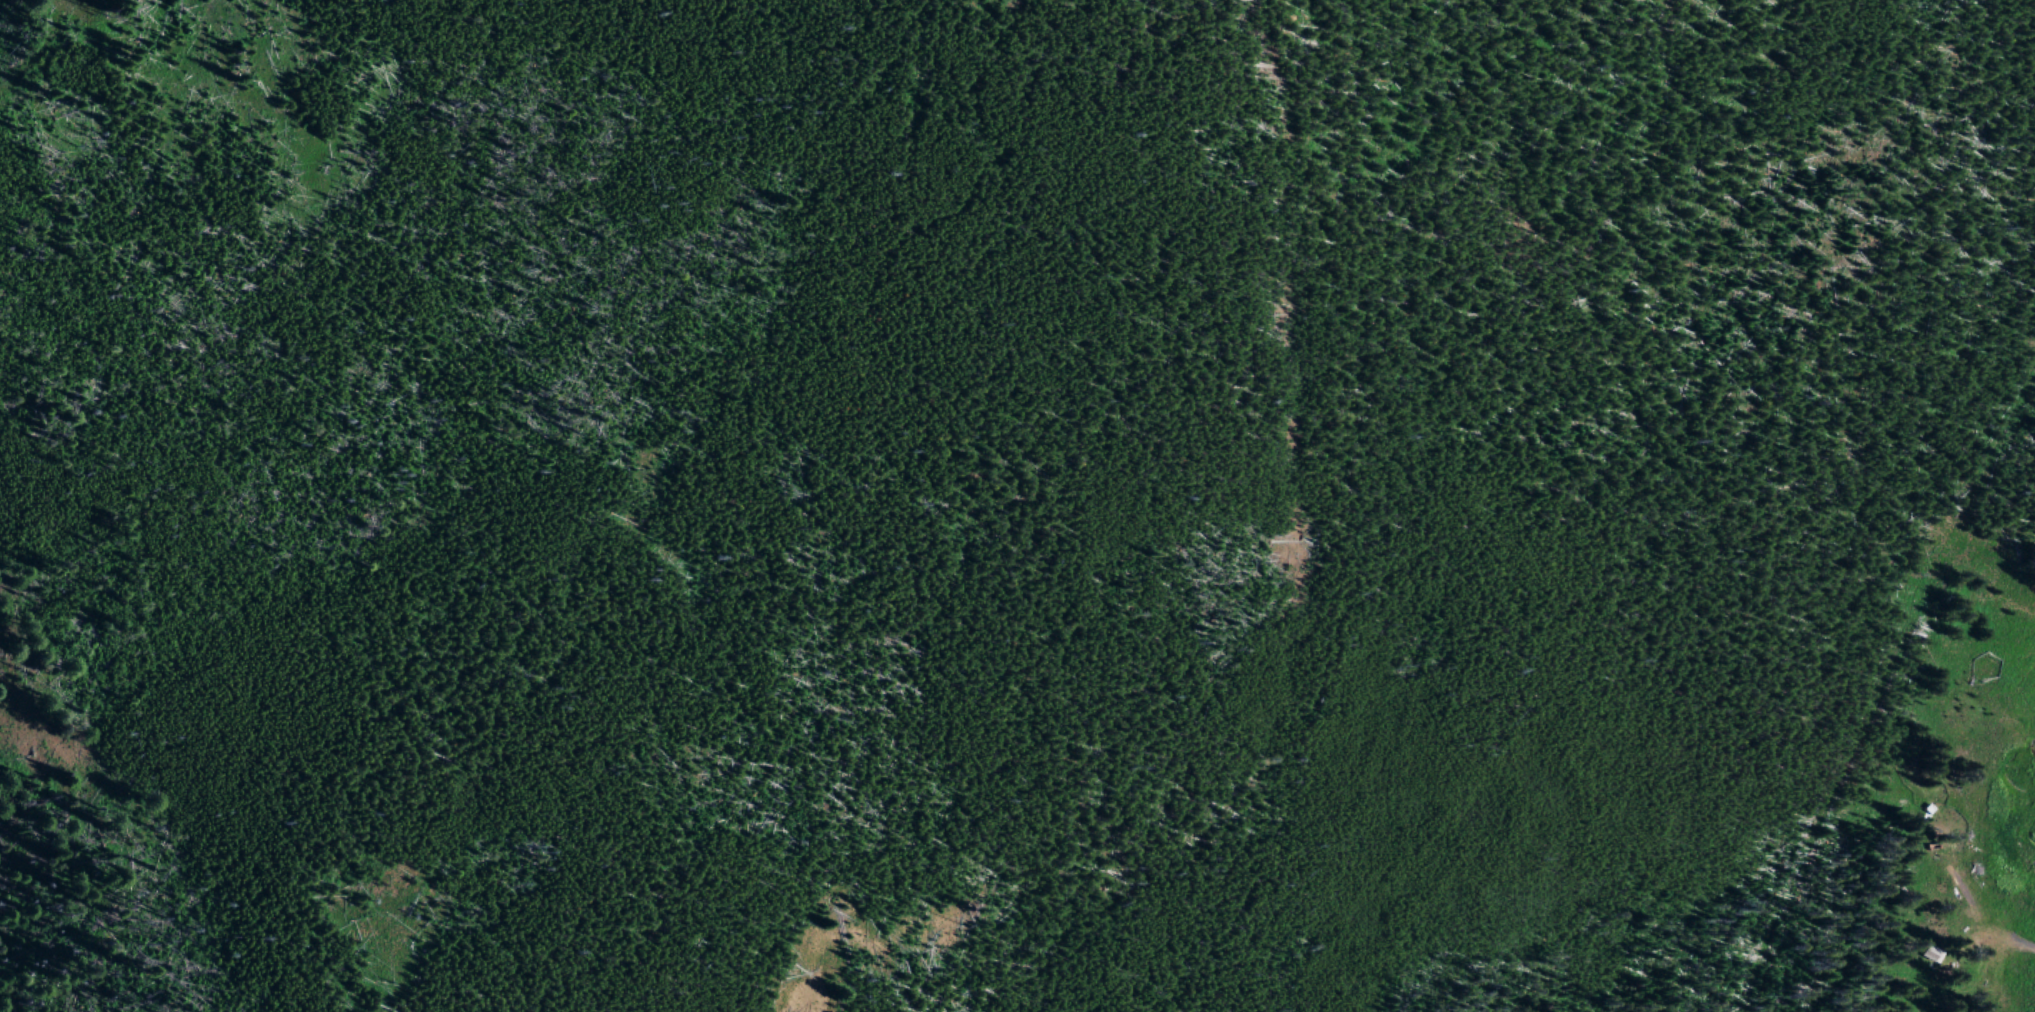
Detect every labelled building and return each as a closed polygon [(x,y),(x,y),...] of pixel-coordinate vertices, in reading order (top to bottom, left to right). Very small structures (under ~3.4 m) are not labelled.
[(1943,951),(1924,944),(1919,957),(1937,965),(1943,951)]
